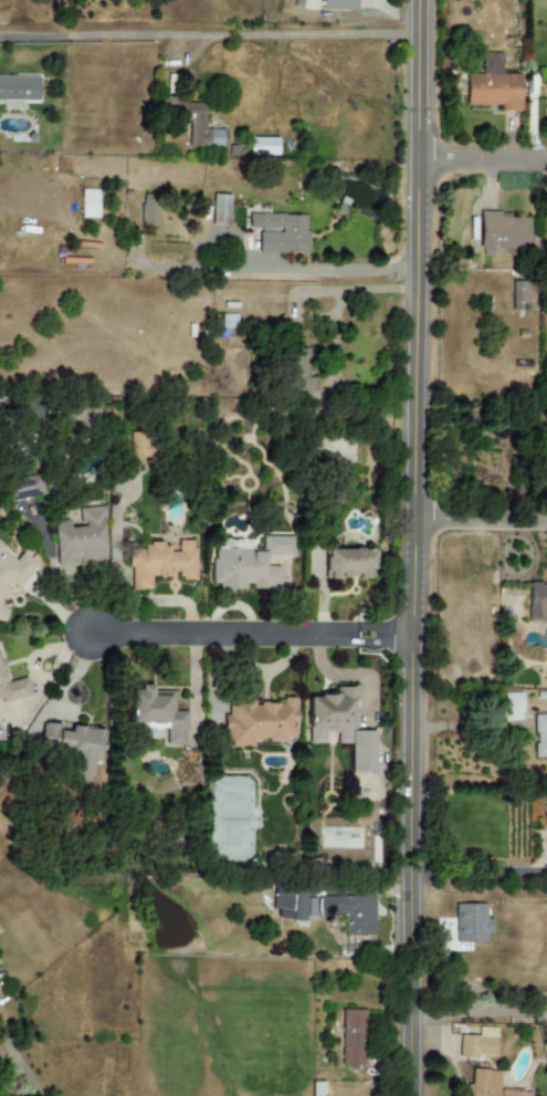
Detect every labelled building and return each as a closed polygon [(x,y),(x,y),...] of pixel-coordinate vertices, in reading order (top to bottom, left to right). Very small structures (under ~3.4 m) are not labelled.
[(317,17),(365,17),(365,0),(317,0),(317,17)] [(466,77),(466,106),(519,107),(519,77),(499,77),(501,55),(486,55),(485,79),(466,77)] [(7,105),(7,113),(29,112),(29,105),(44,104),(43,79),(0,80),(0,105),(7,105)] [(177,101),(177,122),(188,122),(188,147),(224,146),(224,127),(208,127),(208,101),(177,101)] [(85,113),(85,127),(103,127),(103,113),(85,113)] [(249,138),(250,158),(281,157),(280,137),(249,138)] [(80,190),(80,216),(98,217),(99,190),(80,190)] [(211,195),(212,226),(230,225),(229,194),(211,195)] [(144,198),(141,226),(158,227),(159,199),(144,198)] [(250,211),(250,229),(282,229),(281,233),(260,233),(260,253),(309,253),(309,211),(250,211)] [(478,211),(478,252),(527,252),(528,220),(503,220),(503,211),(478,211)] [(527,311),(527,282),(512,282),(512,311),(527,311)] [(220,315),(221,330),(240,328),(240,314),(220,315)] [(98,409),(71,408),(71,422),(97,424),(98,409)] [(129,430),(130,452),(122,453),(141,471),(140,456),(159,456),(158,429),(129,430)] [(3,481),(8,502),(43,494),(39,473),(3,481)] [(50,520),(53,572),(108,568),(105,508),(81,509),(82,523),(72,528),(71,519),(50,520)] [(261,549),(211,549),(211,587),(252,587),(252,589),(264,589),(264,584),(278,584),(280,565),(265,565),(265,555),(293,555),(293,536),(261,536),(261,549)] [(129,589),(150,589),(149,575),(178,575),(178,580),(194,580),(193,540),(177,541),(177,552),(168,552),(168,543),(140,543),(140,555),(128,555),(129,589)] [(375,550),(323,549),(323,578),(368,580),(368,570),(374,570),(375,550)] [(532,620),(546,620),(546,573),(532,573),(532,620)] [(27,677),(8,681),(2,658),(0,659),(0,698),(1,702),(31,696),(27,677)] [(166,745),(186,745),(186,711),(173,711),(173,690),(154,690),(154,686),(129,686),(129,728),(166,728),(166,745)] [(375,771),(375,731),(357,731),(357,686),(335,687),(335,696),(307,696),(307,743),(324,743),(324,733),(336,733),(336,744),(350,744),(350,771),(375,771)] [(502,694),(503,721),(522,721),(522,693),(502,694)] [(295,740),(296,698),(282,698),(282,703),(252,703),(228,702),(228,716),(223,716),(223,747),(252,748),(252,740),(295,740)] [(533,716),(534,758),(546,758),(546,715),(533,716)] [(103,728),(70,727),(70,731),(60,731),(60,723),(40,722),(39,750),(72,751),(71,772),(92,772),(92,762),(102,762),(103,728)] [(302,888),(272,887),(272,910),(276,910),(276,919),(302,920),(302,888)] [(308,917),(344,916),(344,936),(375,935),(374,895),(308,897),(308,917)] [(454,905),(455,942),(490,942),(488,918),(485,919),(485,904),(454,905)] [(341,1065),(365,1065),(365,1010),(340,1010),(341,1065)] [(496,1027),(477,1027),(477,1035),(460,1035),(459,1055),(495,1056),(496,1027)] [(531,1091),(500,1091),(500,1071),(471,1070),(471,1079),(468,1079),(468,1095),(531,1095),(531,1091)]
